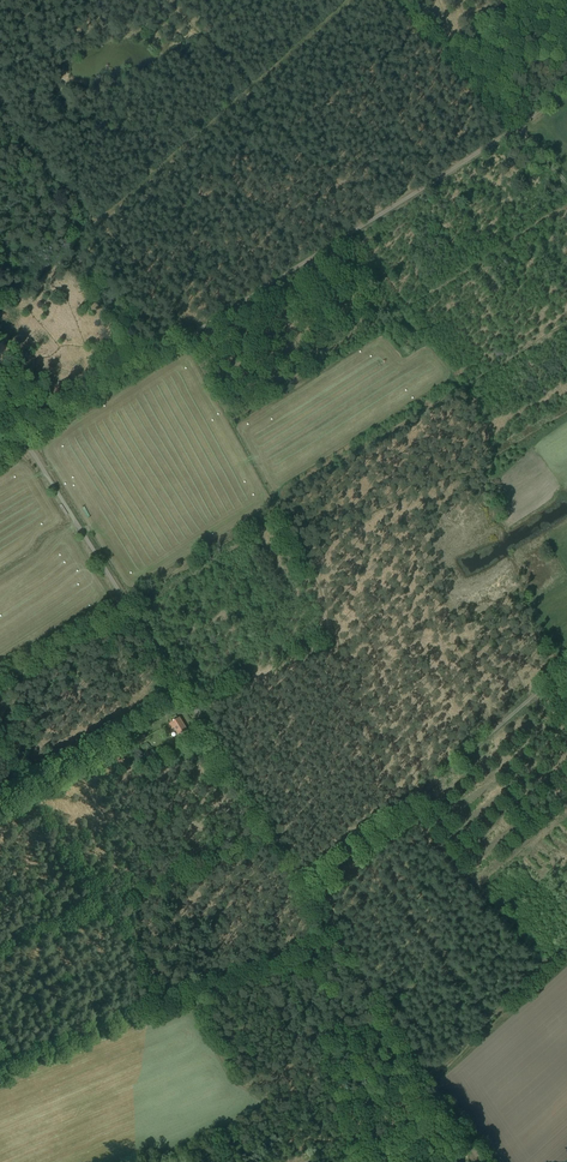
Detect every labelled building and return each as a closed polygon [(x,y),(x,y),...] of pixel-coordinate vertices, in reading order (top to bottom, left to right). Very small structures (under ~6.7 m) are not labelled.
[(160,703),(147,710),(151,716),(163,709),(160,703)] [(180,735),(183,733),(188,730),(179,717),(168,724),(171,729),(175,726),(180,735)] [(136,744),(146,737),(144,733),(129,742),(131,746),(136,744)]
